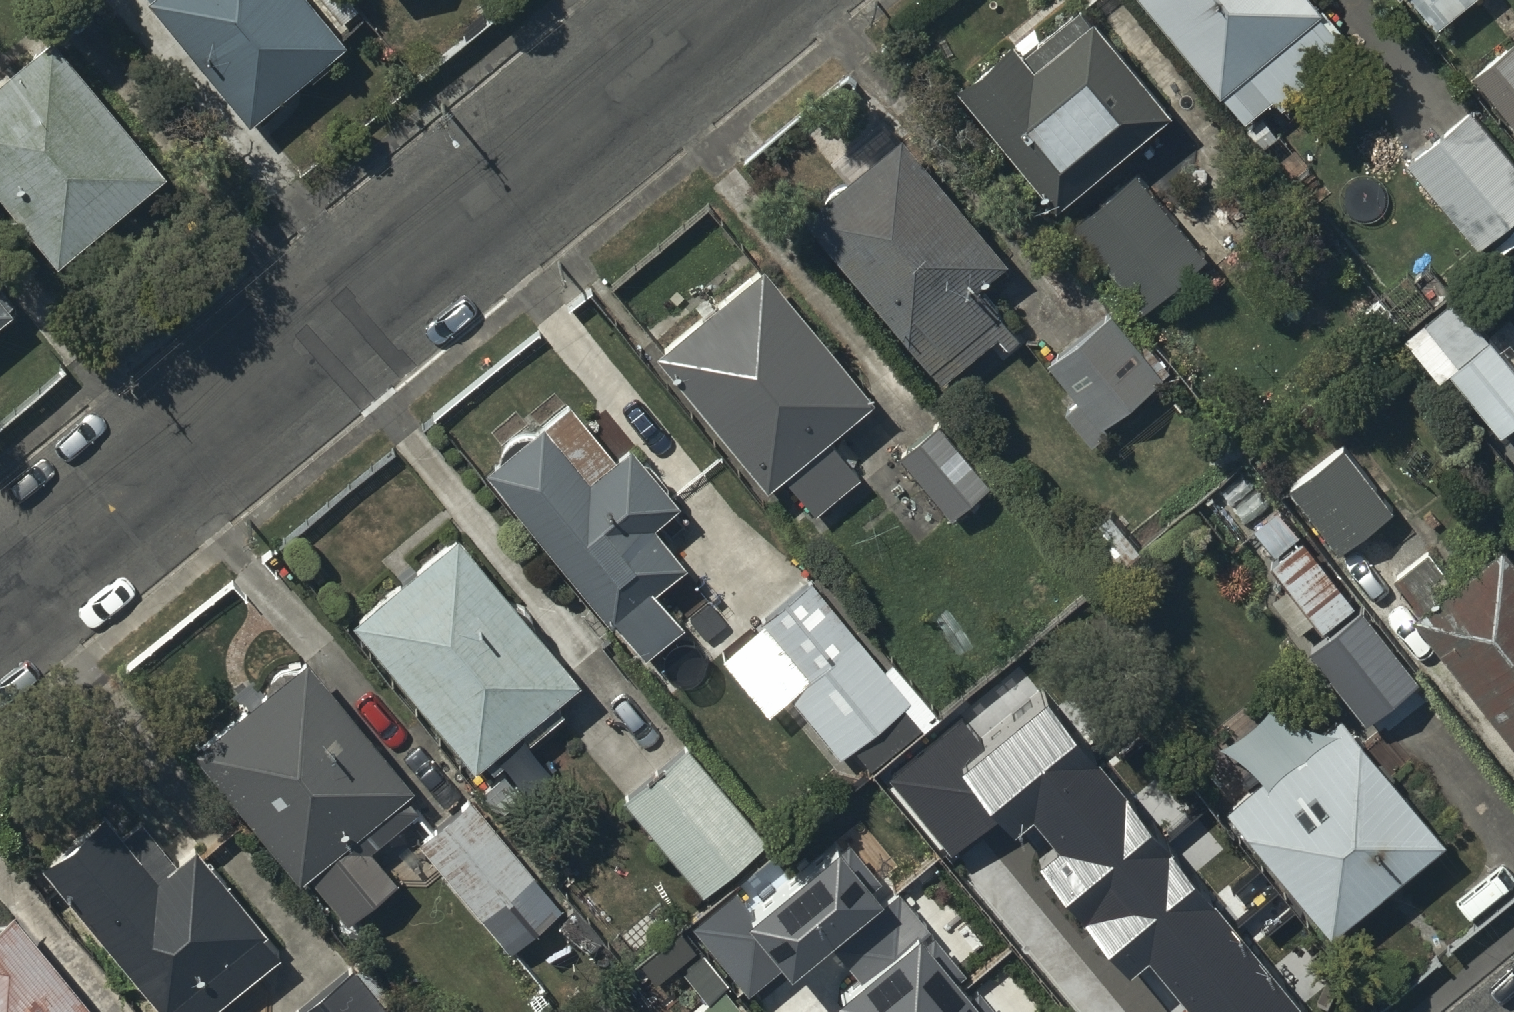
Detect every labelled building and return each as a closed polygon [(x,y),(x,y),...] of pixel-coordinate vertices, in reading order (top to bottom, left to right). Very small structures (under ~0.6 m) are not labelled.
[(148,6),(145,9),(246,136),(347,56),(302,0),(143,0),(148,6)] [(1235,120),(1267,95),(1283,114),(1347,63),(1295,0),(1137,0),(1235,120)] [(1433,24),(1464,0),(1414,0),(1433,24)] [(1014,45),(961,92),(1061,212),(1173,113),(1095,25),(1090,29),(1075,12),(1025,57),(1014,45)] [(1478,79),(1513,118),(1513,46),(1478,79)] [(0,93),(0,209),(56,275),(164,183),(51,51),(0,93)] [(1406,169),(1482,270),(1513,247),(1513,172),(1473,118),(1406,169)] [(906,144),(808,228),(945,388),(1007,335),(973,296),(1010,265),(906,144)] [(1136,173),(1076,223),(1148,309),(1208,259),(1136,173)] [(761,282),(656,368),(765,499),(779,487),(808,522),(856,482),(828,448),(870,413),(761,282)] [(12,324),(0,309),(0,334),(12,324)] [(1111,321),(1048,372),(1076,406),(1063,417),(1092,454),(1106,443),(1100,436),(1163,385),(1111,321)] [(1471,322),(1419,365),(1440,391),(1450,383),(1502,445),(1513,434),(1513,374),(1471,322)] [(939,430),(900,463),(951,525),(991,492),(939,430)] [(498,471),(485,482),(606,634),(611,630),(641,669),(680,639),(650,599),(678,578),(647,536),(674,516),(630,457),(583,492),(542,437),(537,442),(535,441),(534,441),(532,440),(530,440),(529,440),(527,440),(525,440),(524,440),(522,440),(521,440),(519,441),(517,441),(516,442),(514,442),(513,443),(511,444),(510,445),(509,446),(507,447),(506,448),(505,449),(504,451),(503,452),(502,453),(501,455),(501,456),(500,458),(499,459),(499,461),(498,463),(498,464),(498,466),(498,468),(498,469),(498,471)] [(1346,438),(1293,483),(1343,544),(1397,499),(1346,438)] [(1400,654),(1280,506),(1254,527),(1280,559),(1272,566),(1365,681),(1400,654)] [(1062,560),(1095,599),(1142,559),(1109,521),(1062,560)] [(454,537),(351,624),(473,769),(482,762),(492,773),(564,711),(558,704),(579,686),(454,537)] [(1396,572),(1425,610),(1415,618),(1513,748),(1513,557),(1506,546),(1460,580),(1449,566),(1445,569),(1429,548),(1396,572)] [(809,590),(742,643),(837,763),(851,752),(866,771),(920,729),(907,713),(911,709),(858,643),(854,647),(809,590)] [(410,802),(308,672),(190,764),(293,896),(316,878),(345,916),(392,880),(361,840),(410,802)] [(1084,685),(1027,735),(1087,805),(1144,755),(1084,685)] [(1226,820),(1327,944),(1437,852),(1335,729),(1226,820)] [(623,809),(703,900),(763,846),(683,756),(623,809)] [(470,797),(417,839),(481,920),(535,877),(470,797)] [(44,863),(167,1011),(172,1007),(176,1011),(203,1011),(276,951),(259,930),(266,925),(199,844),(176,863),(143,824),(127,837),(106,811),(44,863)] [(740,879),(692,920),(750,988),(787,957),(791,961),(881,884),(875,876),(880,872),(838,824),(754,896),(740,879)] [(1041,931),(1105,1011),(1255,1011),(1131,857),(1105,878),(1083,849),(1059,868),(1082,897),(1041,931)] [(834,939),(858,968),(834,988),(855,1011),(995,1011),(920,923),(926,918),(898,885),(834,939)] [(0,939),(0,1011),(89,1011),(17,925),(0,939)] [(308,1011),(375,1011),(347,979),(308,1011)] [(722,987),(690,1011),(742,1011),(722,987)]
